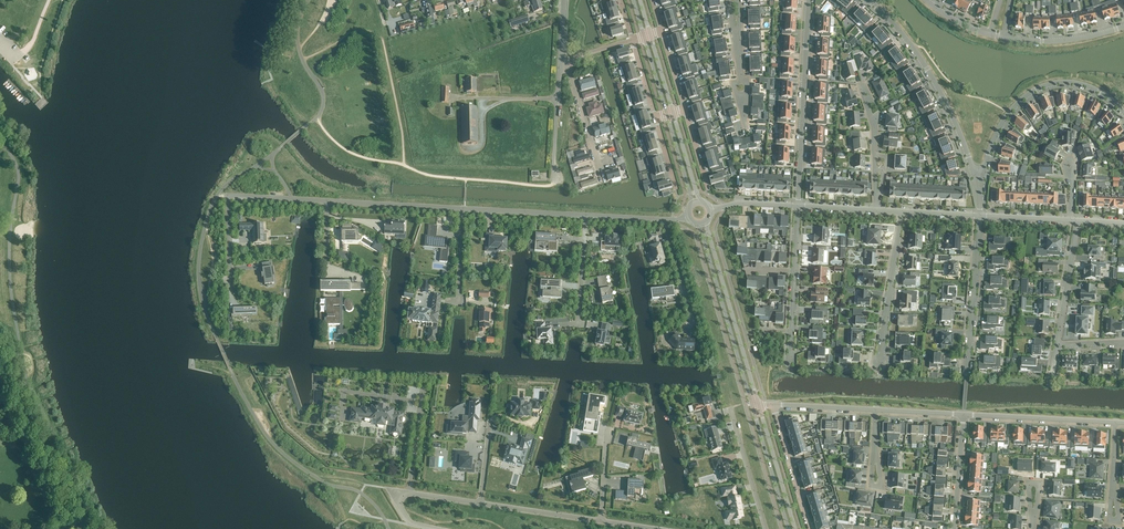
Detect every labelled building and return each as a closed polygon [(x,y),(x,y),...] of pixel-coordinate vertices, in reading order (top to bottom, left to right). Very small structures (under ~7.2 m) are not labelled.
[(384,2),(386,1),(388,9),(394,7),(391,0),(383,0),(384,2)] [(466,2),(467,4),(468,7),(469,8),(471,8),(470,6),(474,5),(474,8),(478,7),(478,6),(477,3),(476,0),(465,0),(466,2)] [(533,10),(534,13),(542,10),(539,0),(531,0),(524,2),(525,7),(531,5),(533,10)] [(604,10),(606,14),(617,11),(615,6),(615,7),(614,7),(612,0),(601,4),(602,10),(604,10)] [(661,3),(662,3),(664,9),(665,9),(676,6),(674,0),(673,0),(672,0),(660,0),(661,3)] [(719,0),(707,2),(708,13),(719,11),(718,8),(720,7),(719,2),(719,1),(720,0),(719,0)] [(829,1),(835,6),(834,6),(837,9),(841,5),(845,0),(830,0),(829,1)] [(841,5),(844,8),(841,11),(847,15),(856,5),(850,1),(851,0),(845,0),(841,5)] [(952,5),(957,8),(959,9),(960,8),(964,0),(955,0),(952,5)] [(959,9),(961,10),(965,13),(966,13),(972,3),(967,0),(964,0),(960,8),(959,9)] [(454,1),(447,2),(449,10),(449,13),(450,18),(451,18),(450,16),(457,14),(454,1)] [(829,2),(822,10),(827,14),(834,7),(829,2)] [(434,6),(432,7),(433,14),(436,14),(435,11),(445,9),(443,3),(434,6)] [(798,3),(787,3),(786,6),(783,6),(783,13),(792,13),(792,10),(796,10),(796,7),(797,7),(798,4),(798,3)] [(1116,4),(1109,6),(1112,17),(1112,18),(1115,17),(1120,16),(1116,4)] [(431,6),(426,7),(425,7),(427,16),(428,15),(429,18),(431,17),(431,21),(434,20),(433,14),(432,7),(431,6)] [(976,17),(976,18),(978,19),(984,21),(985,16),(987,16),(988,12),(987,12),(988,9),(980,6),(976,17)] [(1109,6),(1101,9),(1105,20),(1110,19),(1112,18),(1112,17),(1109,6)] [(665,17),(667,22),(678,19),(676,14),(678,14),(676,7),(665,11),(665,10),(665,11),(667,17),(666,17),(665,17)] [(854,22),(857,19),(860,22),(867,14),(864,10),(863,11),(864,11),(863,12),(858,7),(849,17),(854,22)] [(747,19),(760,18),(760,8),(750,8),(750,12),(748,12),(748,19),(747,19)] [(1093,8),(1086,9),(1087,12),(1089,23),(1089,24),(1092,24),(1097,22),(1094,11),(1094,8),(1093,8)] [(617,11),(606,14),(607,19),(605,19),(607,26),(618,23),(619,23),(617,16),(618,16),(617,11)] [(1087,12),(1079,14),(1082,26),(1087,25),(1089,24),(1089,23),(1087,12)] [(709,15),(710,25),(723,23),(722,23),(722,21),(721,16),(719,17),(719,13),(709,15)] [(786,21),(785,25),(796,25),(796,24),(796,21),(796,18),(792,18),(792,15),(781,14),(781,21),(786,21)] [(867,14),(860,22),(863,25),(860,28),(865,33),(874,23),(875,23),(870,18),(871,17),(871,18),(871,17),(867,14)] [(519,18),(521,24),(529,21),(527,15),(519,18)] [(1072,15),(1064,16),(1066,27),(1066,28),(1068,28),(1074,27),(1072,15)] [(817,26),(830,27),(831,17),(822,16),(822,19),(819,19),(819,22),(818,22),(817,26)] [(1015,18),(1015,23),(1016,23),(1016,28),(1021,29),(1024,29),(1024,28),(1025,17),(1017,16),(1017,19),(1015,18)] [(1064,16),(1057,17),(1058,29),(1063,28),(1066,28),(1066,27),(1064,16)] [(760,18),(747,19),(748,19),(748,26),(750,26),(750,29),(761,29),(760,18)] [(678,19),(667,22),(668,27),(669,26),(671,33),(683,29),(681,23),(679,23),(678,19)] [(411,29),(410,28),(409,23),(399,26),(401,33),(404,32),(405,31),(406,31),(411,29)] [(723,23),(710,25),(712,36),(722,34),(722,30),(724,30),(723,25),(722,23),(723,23)] [(623,34),(622,30),(621,30),(619,24),(607,27),(609,34),(611,33),(613,38),(623,34)] [(796,25),(785,25),(785,28),(782,28),(782,35),(791,35),(791,32),(793,32),(795,32),(795,29),(796,29),(796,26),(796,25)] [(874,37),(877,40),(886,33),(882,29),(882,30),(881,30),(877,25),(876,26),(866,35),(870,41),(874,37)] [(830,27),(817,26),(817,27),(817,30),(818,30),(818,33),(821,33),(821,37),(830,37),(830,27)] [(672,34),(674,41),(673,41),(672,41),(674,45),(684,42),(681,31),(672,34)] [(748,42),(761,42),(761,31),(750,31),(751,35),(749,35),(749,42),(748,42)] [(886,33),(877,40),(880,44),(877,46),(882,52),(892,43),(888,38),(888,37),(889,37),(886,33)] [(712,38),(714,48),(727,46),(726,46),(726,44),(725,39),(723,40),(723,36),(712,38)] [(784,43),(784,46),(795,47),(795,46),(795,43),(794,43),(795,40),(791,40),(791,36),(782,36),(781,43),(784,43)] [(816,47),(816,48),(829,49),(830,38),(821,38),(821,41),(818,41),(818,44),(817,44),(816,47)] [(684,42),(674,45),(675,50),(676,50),(678,56),(688,53),(684,42)] [(761,42),(748,42),(749,42),(749,49),(751,49),(751,52),(762,52),(761,42)] [(883,53),(890,63),(902,54),(899,49),(899,50),(898,51),(894,45),(894,46),(883,53)] [(727,46),(714,48),(716,59),(726,57),(725,53),(727,53),(726,48),(726,46),(727,46)] [(795,47),(784,46),(784,50),(781,50),(781,56),(790,57),(790,53),(794,54),(794,51),(795,51),(795,48),(795,47)] [(829,49),(816,48),(816,49),(816,52),(817,52),(817,55),(820,55),(820,58),(829,59),(829,49)] [(617,53),(619,58),(617,58),(618,65),(630,61),(628,55),(629,54),(628,50),(617,53)] [(749,65),(762,65),(762,54),(751,55),(751,58),(749,58),(750,65),(749,65)] [(902,54),(890,63),(897,72),(907,64),(908,64),(904,58),(905,58),(902,54)] [(679,57),(678,57),(680,64),(679,64),(680,69),(691,66),(688,55),(679,57)] [(866,68),(867,72),(873,70),(872,66),(870,59),(864,61),(863,56),(856,58),(859,70),(866,68)] [(783,65),(783,68),(794,69),(794,68),(794,65),(793,64),(793,62),(789,62),(790,58),(781,58),(780,65),(783,65)] [(716,61),(718,71),(730,69),(729,67),(729,62),(727,62),(726,59),(716,61)] [(815,69),(815,70),(828,70),(829,60),(820,59),(820,63),(817,63),(816,65),(815,69)] [(842,67),(846,79),(855,77),(853,72),(854,71),(854,70),(856,70),(857,71),(854,60),(847,63),(848,65),(842,67)] [(630,63),(621,65),(624,76),(635,73),(633,68),(633,69),(632,69),(630,62),(630,63)] [(691,66),(680,69),(682,73),(683,73),(685,80),(685,79),(695,77),(694,74),(698,73),(695,64),(691,66)] [(762,65),(749,65),(750,65),(750,72),(752,72),(752,76),(762,75),(762,65)] [(905,78),(907,81),(917,75),(914,71),(913,72),(909,66),(909,67),(898,74),(902,80),(905,78)] [(794,69),(783,68),(783,71),(780,71),(780,78),(788,79),(789,75),(793,75),(793,73),(794,73),(794,69)] [(730,69),(718,71),(719,77),(719,81),(729,80),(729,76),(731,76),(730,71),(730,69)] [(828,70),(815,70),(815,74),(816,74),(816,77),(819,77),(819,80),(828,80),(828,70)] [(635,73),(624,76),(627,87),(637,85),(635,78),(636,78),(635,73)] [(917,75),(907,81),(909,85),(906,87),(910,93),(921,86),(922,86),(918,80),(919,79),(919,80),(920,79),(917,75)] [(594,78),(581,82),(583,90),(596,86),(594,78)] [(686,81),(685,81),(687,87),(686,88),(686,87),(687,92),(698,89),(695,78),(686,81)] [(872,83),(880,99),(889,94),(882,78),(872,83)] [(471,92),(476,92),(476,79),(466,79),(467,94),(471,94),(471,92)] [(782,87),(782,91),(793,91),(793,87),(792,87),(792,84),(788,84),(788,81),(780,80),(779,87),(782,87)] [(814,92),(814,93),(828,93),(829,83),(819,82),(818,86),(815,85),(815,88),(814,88),(814,92)] [(720,99),(722,107),(733,104),(731,98),(732,97),(731,95),(730,91),(727,91),(726,87),(722,88),(721,84),(713,87),(714,91),(722,89),(724,98),(720,99)] [(753,96),(752,102),(763,103),(764,94),(759,94),(760,85),(754,85),(754,89),(752,89),(752,93),(752,96),(753,96)] [(637,86),(628,89),(631,100),(642,97),(640,92),(639,92),(637,86)] [(918,100),(920,103),(930,98),(928,93),(927,94),(926,94),(923,88),(923,89),(911,95),(915,101),(918,100)] [(698,89),(687,92),(689,97),(690,96),(692,103),(701,100),(698,89)] [(598,90),(584,94),(585,98),(599,94),(598,90)] [(845,93),(847,99),(845,100),(847,108),(858,105),(856,100),(855,100),(852,90),(845,93)] [(793,91),(782,91),(782,94),(779,94),(778,101),(787,101),(787,98),(791,98),(792,95),(793,92),(793,91)] [(828,93),(814,93),(814,97),(815,97),(815,99),(818,100),(817,103),(827,103),(828,93)] [(1059,104),(1059,108),(1069,106),(1070,96),(1066,96),(1065,96),(1065,95),(1057,97),(1058,100),(1057,100),(1058,105),(1059,104)] [(1072,106),(1082,109),(1083,106),(1084,106),(1085,102),(1084,102),(1085,98),(1078,96),(1078,97),(1076,97),(1072,96),(1072,106)] [(642,97),(631,100),(634,111),(643,108),(644,108),(642,101),(643,101),(642,97)] [(930,98),(920,103),(922,107),(919,109),(922,115),(934,109),(931,103),(932,102),(930,98)] [(1044,108),(1045,111),(1055,107),(1053,98),(1049,98),(1048,99),(1048,98),(1041,101),(1042,104),(1041,104),(1043,108),(1044,108)] [(692,104),(694,111),(693,111),(694,115),(705,112),(702,101),(692,104)] [(1086,111),(1095,116),(1097,113),(1099,109),(1100,106),(1100,105),(1097,103),(1097,104),(1094,102),(1093,103),(1092,103),(1088,101),(1086,111)] [(588,108),(590,117),(604,113),(602,104),(598,105),(597,102),(589,104),(590,107),(588,108)] [(763,103),(752,102),(752,109),(751,109),(751,111),(751,116),(753,116),(752,120),(757,120),(757,124),(766,125),(766,121),(758,120),(758,111),(763,112),(763,103)] [(778,102),(778,112),(792,113),(792,112),(792,109),(791,109),(791,106),(787,106),(787,103),(778,102)] [(733,104),(722,107),(725,115),(729,114),(732,123),(724,125),(725,129),(733,127),(732,123),(736,122),(735,118),(737,117),(736,112),(735,110),(734,111),(733,104)] [(813,114),(827,115),(826,115),(826,105),(817,104),(817,107),(814,107),(814,110),(813,110),(813,114)] [(1037,119),(1042,116),(1038,105),(1034,106),(1033,107),(1032,106),(1026,110),(1028,113),(1028,114),(1030,117),(1031,117),(1033,120),(1036,117),(1037,119)] [(461,108),(462,144),(478,143),(477,108),(461,108)] [(644,109),(634,112),(638,123),(648,120),(647,115),(647,116),(646,116),(644,109)] [(928,128),(942,121),(940,117),(939,117),(938,117),(935,111),(935,112),(923,117),(928,128)] [(1103,111),(1098,119),(1106,126),(1108,123),(1109,124),(1112,121),(1111,120),(1113,117),(1108,113),(1107,113),(1106,112),(1103,111)] [(705,112),(694,115),(696,120),(697,120),(699,126),(708,123),(705,112)] [(792,113),(778,112),(777,123),(786,123),(786,120),(790,120),(791,117),(792,114),(792,113)] [(849,114),(850,127),(860,126),(859,113),(849,114)] [(827,115),(813,114),(813,115),(813,118),(814,119),(814,121),(817,121),(816,125),(826,125),(827,115)] [(888,114),(888,118),(887,118),(886,127),(896,128),(896,124),(898,124),(899,115),(888,114)] [(1020,118),(1015,124),(1018,126),(1017,127),(1020,130),(1021,129),(1024,131),(1026,128),(1029,131),(1032,126),(1031,124),(1025,116),(1022,118),(1021,119),(1020,118)] [(1049,118),(1046,120),(1049,128),(1052,127),(1052,126),(1058,123),(1057,119),(1050,122),(1049,118)] [(648,120),(638,123),(641,134),(650,131),(650,132),(648,125),(650,124),(648,120)] [(944,126),(942,121),(928,128),(933,138),(945,132),(942,126),(943,126),(944,126)] [(1114,123),(1108,130),(1112,135),(1108,137),(1111,141),(1114,138),(1117,136),(1118,137),(1121,134),(1123,132),(1119,126),(1118,126),(1117,125),(1114,123)] [(699,127),(701,134),(700,134),(701,139),(714,135),(711,124),(699,127)] [(780,131),(780,134),(791,135),(791,134),(790,131),(790,128),(786,128),(786,124),(777,124),(777,131),(780,131)] [(608,125),(594,129),(596,137),(610,133),(608,125)] [(812,135),(812,136),(826,137),(825,136),(825,126),(816,126),(816,129),(813,129),(813,132),(812,132),(812,135)] [(1044,129),(1039,132),(1042,136),(1048,129),(1046,126),(1043,128),(1044,129)] [(753,138),(747,139),(748,149),(757,148),(756,144),(761,143),(760,136),(762,136),(763,132),(765,132),(765,127),(757,127),(757,131),(756,131),(756,136),(753,137),(753,138)] [(748,149),(747,139),(740,139),(738,139),(736,133),(735,133),(734,129),(726,131),(727,136),(731,134),(733,140),(734,147),(739,146),(740,150),(748,149)] [(1025,138),(1015,129),(1012,132),(1011,133),(1007,139),(1010,141),(1010,142),(1013,144),(1014,143),(1017,145),(1019,141),(1022,143),(1025,138)] [(1063,134),(1062,146),(1070,146),(1071,139),(1074,140),(1075,131),(1068,131),(1068,134),(1063,134)] [(850,133),(851,141),(850,141),(850,146),(854,146),(854,152),(858,151),(858,152),(862,152),(861,151),(866,150),(865,140),(859,140),(859,137),(860,137),(860,132),(850,133)] [(651,133),(641,135),(644,146),(655,143),(654,138),(654,139),(653,139),(651,133)] [(791,135),(780,134),(779,138),(777,138),(776,145),(785,145),(785,142),(789,142),(789,139),(790,139),(791,136),(791,135)] [(883,146),(896,148),(897,142),(900,142),(901,135),(889,134),(891,134),(891,137),(890,137),(889,138),(884,137),(883,146)] [(714,135),(701,139),(702,143),(704,143),(706,150),(706,149),(717,146),(714,135)] [(940,145),(941,149),(952,145),(950,141),(949,141),(946,135),(933,140),(936,147),(940,145)] [(826,137),(812,136),(812,137),(812,140),(813,140),(812,143),(815,143),(815,147),(825,147),(826,137)] [(1117,149),(1119,148),(1121,152),(1123,150),(1123,151),(1123,137),(1115,143),(1117,149)] [(1044,155),(1055,161),(1060,152),(1057,150),(1060,146),(1053,139),(1050,146),(1049,146),(1044,155)] [(1100,139),(1097,141),(1102,148),(1105,146),(1100,139)] [(612,141),(598,145),(600,152),(606,150),(607,153),(613,152),(612,148),(615,148),(612,141)] [(655,143),(644,146),(648,157),(657,155),(655,148),(657,148),(655,143)] [(1009,158),(1013,159),(1016,149),(1007,144),(1005,148),(1005,149),(1004,149),(1002,156),(1005,157),(1009,159),(1009,158)] [(952,145),(941,149),(943,153),(939,155),(942,162),(954,157),(952,150),(953,150),(954,150),(952,145)] [(1081,157),(1083,161),(1092,158),(1091,153),(1092,153),(1091,149),(1089,149),(1088,145),(1077,148),(1080,157),(1081,157)] [(779,153),(779,156),(790,157),(790,156),(789,156),(789,153),(789,150),(785,150),(785,146),(776,146),(776,153),(779,153)] [(706,157),(708,162),(719,159),(717,154),(719,154),(717,147),(706,151),(708,157),(707,158),(707,157),(706,157)] [(811,157),(811,158),(825,159),(825,148),(815,148),(815,151),(812,151),(812,154),(811,154),(811,157)] [(576,163),(590,159),(588,150),(576,153),(578,157),(574,158),(576,163)] [(617,166),(622,165),(625,164),(623,157),(621,151),(618,152),(620,161),(616,162),(617,166)] [(650,165),(651,170),(662,167),(661,162),(660,162),(660,163),(658,156),(657,156),(646,159),(648,166),(650,165)] [(790,157),(779,156),(778,160),(775,159),(775,166),(784,167),(784,163),(788,164),(788,161),(789,161),(789,157),(790,157)] [(855,168),(865,168),(865,164),(864,164),(865,157),(855,157),(855,168)] [(895,157),(895,162),(895,165),(895,170),(905,170),(905,166),(907,166),(907,162),(906,162),(906,157),(895,157)] [(825,159),(811,158),(811,159),(810,162),(811,162),(811,165),(814,165),(814,168),(823,169),(823,159),(825,159)] [(719,159),(708,162),(709,167),(710,166),(712,173),(713,173),(724,170),(722,163),(720,164),(719,159)] [(1002,160),(1000,164),(1000,165),(999,165),(999,172),(1002,173),(1002,174),(1007,174),(1007,173),(1010,173),(1011,163),(1002,160)] [(952,163),(947,165),(947,166),(948,169),(944,170),(946,176),(957,176),(960,176),(958,167),(959,167),(958,161),(951,162),(951,163),(952,163)] [(1096,177),(1092,177),(1092,168),(1096,167),(1094,162),(1088,164),(1088,166),(1083,166),(1083,177),(1086,177),(1085,180),(1096,181),(1096,177)] [(1040,165),(1040,174),(1038,174),(1038,178),(1046,178),(1046,174),(1053,175),(1053,166),(1049,165),(1049,164),(1045,164),(1045,165),(1040,165)] [(594,171),(593,167),(579,171),(581,175),(594,171)] [(662,167),(651,170),(653,175),(651,175),(653,181),(664,178),(662,172),(663,171),(662,167)] [(619,169),(607,173),(609,180),(621,176),(619,169)] [(733,190),(733,189),(724,189),(722,182),(724,182),(722,178),(726,176),(724,171),(713,174),(715,182),(714,182),(714,184),(716,190),(716,189),(733,190)] [(737,178),(737,186),(738,186),(739,186),(739,190),(745,190),(746,174),(740,174),(739,179),(737,178)] [(806,181),(806,186),(810,186),(810,194),(816,194),(817,178),(811,178),(810,181),(806,181)] [(598,184),(596,179),(582,183),(583,188),(598,184)] [(648,196),(655,194),(654,190),(652,179),(644,181),(648,196)] [(653,183),(655,188),(658,187),(660,192),(662,191),(663,196),(670,194),(669,189),(668,189),(667,189),(664,179),(653,183)] [(999,203),(1004,204),(1005,192),(992,192),(992,202),(999,202),(999,203)] [(1051,195),(1050,206),(1055,206),(1055,205),(1059,206),(1063,205),(1062,195),(1051,195)] [(1086,208),(1091,208),(1092,197),(1080,196),(1079,207),(1086,207),(1086,208)] [(747,229),(747,216),(729,216),(730,221),(729,221),(728,228),(747,229)] [(747,216),(747,229),(755,229),(755,234),(760,235),(761,217),(747,216)] [(761,217),(760,235),(760,234),(768,234),(768,235),(773,235),(774,218),(761,217)] [(774,218),(773,235),(773,230),(782,230),(782,236),(786,236),(787,219),(774,218)] [(399,231),(405,231),(405,222),(392,221),(392,224),(385,223),(384,233),(399,234),(399,231)] [(254,244),(256,244),(262,244),(262,243),(264,243),(264,242),(267,242),(266,234),(264,235),(263,223),(253,224),(240,224),(240,231),(251,231),(251,230),(253,230),(254,244)] [(358,230),(351,230),(351,225),(352,225),(342,225),(342,230),(342,236),(342,242),(352,242),(352,239),(358,239),(358,232),(358,230)] [(440,262),(447,262),(448,258),(449,245),(447,245),(447,243),(447,238),(436,237),(437,229),(438,226),(429,225),(428,236),(426,236),(426,237),(427,237),(427,246),(433,247),(434,247),(435,246),(441,247),(440,262)] [(868,231),(868,245),(880,245),(880,246),(881,240),(879,240),(880,238),(881,238),(881,232),(883,232),(883,227),(875,226),(874,232),(868,231)] [(817,228),(817,238),(814,238),(814,243),(816,243),(827,244),(828,229),(824,229),(823,228),(822,228),(821,228),(817,228)] [(544,250),(556,250),(557,245),(556,245),(557,235),(548,235),(536,234),(536,240),(538,240),(537,249),(544,250)] [(505,249),(506,249),(507,239),(500,239),(497,239),(497,238),(494,238),(494,235),(487,235),(486,251),(493,251),(493,248),(498,249),(498,251),(505,252),(505,249)] [(610,235),(609,240),(610,241),(609,242),(601,242),(601,251),(617,252),(617,247),(620,247),(621,241),(617,241),(617,236),(610,235)] [(661,264),(665,263),(664,260),(662,253),(661,251),(662,251),(660,245),(659,245),(659,243),(659,242),(657,236),(650,235),(650,240),(654,240),(655,246),(651,247),(651,248),(649,248),(651,252),(652,252),(654,257),(652,258),(654,263),(655,263),(656,263),(659,262),(659,264),(661,264)] [(908,249),(921,249),(922,243),(920,242),(920,236),(916,236),(916,235),(914,235),(914,236),(910,235),(910,244),(908,244),(908,249)] [(945,249),(949,250),(949,255),(954,255),(954,250),(960,250),(960,236),(948,235),(948,240),(950,240),(950,244),(945,244),(945,249)] [(995,238),(994,243),(989,243),(989,250),(998,251),(998,249),(1003,250),(1003,248),(1010,249),(1011,238),(995,238)] [(1047,255),(1060,256),(1060,252),(1061,252),(1062,241),(1049,240),(1048,251),(1047,251),(1047,255)] [(770,262),(771,245),(767,245),(767,250),(757,249),(756,261),(770,262)] [(771,245),(770,262),(785,263),(786,245),(781,245),(781,251),(771,250),(772,245),(771,245)] [(826,252),(826,248),(816,247),(816,251),(813,251),(813,255),(813,257),(813,259),(812,259),(812,261),(813,262),(813,263),(823,264),(823,252),(826,252)] [(1101,247),(1090,247),(1089,247),(1089,252),(1090,252),(1089,256),(1098,256),(1098,260),(1104,260),(1105,252),(1101,252),(1101,247)] [(756,261),(757,249),(737,248),(736,255),(740,255),(743,266),(748,264),(748,261),(756,261)] [(865,250),(865,258),(867,259),(867,266),(876,266),(876,262),(877,262),(878,258),(876,258),(877,255),(876,255),(876,251),(865,250)] [(909,254),(909,258),(908,258),(908,262),(906,262),(906,265),(907,265),(907,270),(916,271),(917,263),(919,263),(920,255),(909,254)] [(941,257),(940,262),(949,262),(948,276),(957,277),(958,271),(958,268),(958,262),(951,262),(951,258),(941,257)] [(1004,261),(1004,258),(993,257),(993,263),(987,263),(987,270),(996,270),(996,269),(1001,269),(1001,268),(1009,268),(1009,261),(1004,261)] [(1039,259),(1038,263),(1044,264),(1043,272),(1058,273),(1058,264),(1047,263),(1047,260),(1039,259)] [(262,264),(263,268),(263,273),(262,274),(262,273),(262,278),(263,278),(263,277),(264,277),(265,285),(267,285),(268,286),(267,286),(267,287),(273,286),(272,286),(272,284),(274,284),(273,272),(274,272),(273,267),(272,267),(271,263),(271,262),(262,264)] [(1096,263),(1096,267),(1086,267),(1086,270),(1085,270),(1085,275),(1086,275),(1086,279),(1096,280),(1096,277),(1101,277),(1101,268),(1106,268),(1107,263),(1096,263)] [(816,269),(815,277),(814,277),(812,279),(812,281),(813,283),(826,284),(826,283),(827,282),(828,280),(826,278),(826,277),(826,270),(816,269)] [(859,270),(858,277),(863,277),(863,284),(867,284),(867,286),(872,286),(872,285),(873,285),(873,278),(872,278),(873,276),(868,276),(868,275),(867,274),(867,270),(859,270)] [(910,273),(910,277),(903,277),(903,286),(907,286),(907,287),(911,287),(911,286),(915,286),(916,278),(919,278),(919,273),(910,273)] [(600,292),(602,303),(613,301),(612,295),(613,295),(612,291),(611,292),(610,285),(608,286),(606,276),(597,277),(599,287),(600,287),(600,290),(601,290),(602,292),(600,292)] [(750,289),(766,290),(767,278),(747,277),(746,276),(748,282),(747,282),(746,289),(750,289)] [(991,277),(991,283),(986,283),(985,290),(994,290),(994,289),(999,289),(999,288),(1007,288),(1007,281),(1002,281),(1003,278),(991,277)] [(769,278),(768,290),(779,291),(779,296),(783,296),(784,281),(784,279),(780,279),(780,278),(769,278)] [(1041,284),(1040,295),(1044,295),(1054,296),(1054,295),(1055,295),(1056,291),(1054,291),(1055,284),(1052,284),(1053,280),(1044,280),(1044,285),(1041,284)] [(541,281),(541,288),(543,288),(543,298),(562,299),(562,293),(560,293),(561,282),(541,281)] [(345,306),(345,307),(345,308),(345,309),(346,309),(346,310),(347,310),(348,311),(348,312),(349,312),(351,311),(352,311),(352,310),(353,310),(353,309),(353,308),(353,307),(353,306),(353,304),(352,303),(352,302),(351,301),(350,300),(349,300),(349,299),(348,299),(347,299),(346,300),(345,300),(345,301),(345,302),(345,303),(344,303),(343,303),(343,290),(360,290),(360,283),(324,283),(324,290),(340,290),(340,300),(334,300),(334,299),(335,299),(326,299),(326,325),(340,325),(340,333),(340,331),(343,330),(343,306),(345,306)] [(943,284),(942,288),(943,288),(943,295),(942,295),(942,300),(952,300),(953,296),(956,296),(956,293),(956,289),(953,289),(953,285),(943,284)] [(1086,286),(1086,289),(1086,292),(1082,291),(1081,300),(1095,301),(1095,292),(1093,292),(1093,286),(1086,286)] [(651,290),(651,291),(651,290),(653,300),(660,299),(666,298),(668,298),(668,301),(667,301),(667,302),(676,301),(674,296),(674,294),(673,287),(651,290)] [(811,302),(824,303),(824,297),(827,297),(827,290),(816,289),(818,290),(818,292),(817,292),(816,293),(811,293),(811,302)] [(858,305),(869,306),(870,298),(867,298),(867,292),(860,291),(860,297),(858,297),(858,305)] [(903,292),(903,296),(902,296),(902,302),(900,302),(900,309),(911,310),(911,304),(916,304),(917,292),(903,292)] [(405,318),(408,319),(408,320),(413,321),(419,322),(423,323),(424,323),(429,324),(430,323),(433,323),(432,325),(432,327),(432,328),(429,328),(428,340),(436,342),(438,329),(437,329),(438,324),(439,312),(439,310),(440,310),(441,299),(441,295),(434,294),(434,298),(433,298),(432,309),(433,309),(432,312),(431,311),(426,310),(425,311),(420,310),(420,309),(414,309),(414,310),(409,309),(409,310),(406,309),(405,318)] [(990,297),(989,303),(984,302),(984,310),(993,310),(993,309),(998,309),(998,308),(1005,308),(1006,301),(1001,301),(1001,298),(990,297)] [(1039,315),(1049,315),(1049,310),(1050,310),(1050,308),(1050,307),(1051,307),(1052,302),(1040,302),(1039,305),(1038,305),(1038,309),(1039,309),(1039,315)] [(769,310),(769,322),(777,323),(782,323),(782,320),(783,305),(778,305),(778,311),(769,310)] [(760,322),(769,322),(769,310),(770,307),(763,307),(762,310),(755,309),(754,316),(758,316),(760,322)] [(810,324),(820,324),(818,324),(818,320),(822,321),(823,316),(827,317),(827,308),(815,307),(815,308),(818,308),(818,312),(812,311),(812,315),(810,315),(810,324)] [(941,322),(944,322),(944,325),(949,326),(949,322),(950,323),(951,319),(954,320),(954,319),(954,308),(941,307),(940,311),(941,311),(941,310),(942,311),(941,322)] [(1093,316),(1093,308),(1082,307),(1082,315),(1083,315),(1083,318),(1077,318),(1077,335),(1088,335),(1088,330),(1091,330),(1091,324),(1088,324),(1089,315),(1093,316)] [(232,314),(232,318),(251,317),(250,314),(256,314),(256,310),(256,308),(250,308),(250,309),(240,309),(240,314),(232,314)] [(479,308),(479,318),(480,318),(479,323),(480,323),(480,328),(484,328),(484,329),(487,329),(487,328),(489,329),(489,323),(489,320),(491,320),(491,316),(491,314),(492,309),(479,308)] [(853,310),(853,318),(854,318),(854,325),(853,325),(863,326),(866,326),(866,322),(866,319),(863,318),(864,310),(853,310)] [(898,316),(897,326),(908,326),(908,322),(913,322),(913,317),(916,318),(916,314),(913,314),(909,314),(903,314),(903,317),(898,316)] [(988,317),(988,322),(982,322),(982,330),(991,330),(991,329),(996,329),(996,328),(1004,328),(1004,321),(999,320),(999,318),(988,317)] [(1106,334),(1115,334),(1116,330),(1118,330),(1118,331),(1122,331),(1122,330),(1123,330),(1123,322),(1122,322),(1122,324),(1116,323),(1116,321),(1107,321),(1106,334)] [(1039,322),(1039,334),(1048,334),(1049,323),(1039,322)] [(536,323),(537,335),(539,335),(539,340),(544,340),(544,345),(553,345),(552,335),(551,335),(551,329),(545,330),(545,323),(536,323)] [(596,345),(604,346),(605,343),(610,344),(611,338),(608,338),(610,325),(603,324),(601,331),(598,331),(596,345)] [(813,327),(812,332),(809,332),(809,335),(809,339),(812,339),(812,343),(822,344),(822,340),(821,340),(822,333),(823,333),(823,328),(813,327)] [(851,328),(851,333),(852,333),(852,341),(850,341),(850,342),(850,343),(850,344),(851,344),(851,346),(862,346),(863,342),(863,337),(863,333),(861,333),(861,329),(851,328)] [(936,330),(935,337),(940,337),(940,340),(941,340),(941,345),(942,345),(942,349),(945,349),(946,345),(952,346),(952,335),(943,334),(943,330),(936,330)] [(895,337),(895,346),(909,347),(909,338),(909,337),(909,334),(903,333),(903,337),(895,337)] [(669,340),(670,341),(673,344),(672,345),(676,350),(695,351),(695,342),(688,341),(688,339),(681,339),(677,334),(676,335),(676,334),(675,334),(674,334),(673,334),(672,335),(671,335),(671,336),(670,336),(670,337),(670,338),(669,338),(669,339),(669,340)] [(986,337),(986,343),(981,342),(980,350),(989,350),(989,349),(994,349),(995,348),(1002,348),(1002,341),(998,340),(998,337),(986,337)] [(1045,340),(1035,339),(1034,347),(1033,347),(1032,356),(1042,356),(1042,349),(1045,350),(1045,340)] [(808,352),(808,360),(815,360),(815,358),(821,359),(821,362),(828,362),(828,363),(828,362),(832,362),(833,356),(829,356),(829,355),(828,355),(828,356),(825,356),(825,349),(822,349),(822,348),(819,348),(819,349),(815,349),(815,353),(808,352)] [(840,356),(839,356),(839,364),(839,363),(846,363),(846,360),(852,360),(852,362),(860,362),(860,355),(853,354),(853,351),(850,351),(850,350),(847,349),(847,350),(843,350),(843,357),(840,356)] [(893,357),(893,364),(900,365),(900,363),(906,363),(906,366),(913,366),(913,368),(914,360),(913,360),(910,360),(910,354),(907,354),(907,353),(904,353),(904,354),(901,353),(900,357),(893,357)] [(930,361),(929,368),(930,368),(930,367),(936,368),(937,365),(943,365),(942,367),(950,367),(950,360),(943,359),(943,355),(940,355),(940,354),(937,354),(937,355),(934,355),(933,361),(930,361)] [(1103,365),(1114,366),(1114,369),(1119,370),(1119,360),(1116,360),(1116,356),(1108,355),(1104,354),(1104,355),(1103,365)] [(1089,356),(1084,356),(1083,365),(1085,365),(1085,366),(1089,366),(1089,365),(1097,365),(1097,366),(1097,357),(1092,357),(1089,357),(1089,356)] [(993,367),(1000,368),(1001,358),(1002,358),(985,357),(984,362),(979,362),(979,369),(988,370),(988,368),(993,369),(993,367)] [(1063,357),(1063,368),(1068,368),(1067,371),(1072,372),(1072,368),(1077,368),(1077,358),(1063,357)] [(1037,360),(1021,359),(1021,369),(1028,369),(1028,371),(1033,371),(1033,372),(1042,373),(1042,365),(1037,365),(1037,360)] [(591,395),(588,414),(586,414),(585,420),(587,420),(586,426),(585,426),(584,431),(596,433),(597,422),(599,422),(601,413),(599,413),(600,404),(605,405),(606,398),(591,395)] [(710,406),(712,406),(711,403),(712,402),(710,397),(705,399),(702,400),(703,402),(692,406),(694,412),(704,409),(707,420),(713,418),(715,418),(713,411),(711,412),(710,406)] [(448,426),(447,434),(458,434),(458,433),(466,434),(466,432),(469,432),(477,433),(477,420),(480,421),(480,413),(480,409),(481,403),(479,403),(479,400),(473,400),(473,403),(471,403),(470,417),(467,416),(467,419),(463,419),(462,424),(452,423),(452,426),(448,426)] [(511,415),(517,416),(517,417),(523,417),(523,416),(530,416),(530,409),(533,409),(533,410),(540,410),(540,401),(533,401),(533,405),(531,405),(531,404),(524,403),(524,400),(518,400),(518,403),(511,403),(511,415)] [(399,435),(401,436),(403,423),(404,424),(406,422),(407,420),(405,418),(404,418),(404,414),(394,412),(394,410),(388,409),(379,408),(372,407),(372,409),(362,408),(361,410),(352,409),(350,422),(361,423),(362,419),(365,419),(365,420),(366,422),(369,422),(371,421),(371,420),(377,421),(377,423),(386,425),(386,422),(392,423),(391,434),(393,435),(393,436),(395,438),(397,438),(399,437),(399,435)] [(643,415),(637,414),(637,412),(630,410),(630,412),(627,411),(626,411),(626,409),(619,407),(616,416),(624,418),(625,418),(624,422),(640,426),(643,415)] [(826,422),(826,420),(826,419),(825,418),(824,418),(823,418),(822,418),(822,419),(821,419),(821,420),(820,430),(825,431),(826,437),(831,438),(832,423),(826,422)] [(789,421),(785,422),(787,428),(799,424),(797,419),(793,420),(792,419),(788,420),(789,421)] [(843,421),(842,421),(842,420),(842,419),(841,419),(840,419),(839,419),(838,419),(838,420),(838,421),(837,421),(837,423),(832,423),(831,438),(836,438),(838,431),(843,432),(843,421)] [(850,424),(850,422),(850,421),(850,420),(849,420),(849,419),(848,419),(847,419),(846,419),(846,420),(845,420),(845,421),(844,421),(844,432),(849,432),(849,439),(854,439),(855,424),(850,424)] [(867,422),(866,422),(866,421),(865,421),(865,420),(864,420),(863,420),(862,420),(862,421),(861,421),(861,422),(861,424),(855,424),(854,439),(854,442),(860,442),(861,432),(866,433),(867,422)] [(888,426),(888,424),(888,423),(888,422),(887,422),(887,421),(886,421),(885,421),(884,421),(884,422),(883,423),(882,433),(887,434),(888,443),(893,444),(894,426),(888,426)] [(905,424),(904,424),(904,423),(904,422),(903,422),(902,422),(901,422),(900,422),(900,423),(900,424),(899,426),(894,426),(893,444),(893,441),(898,441),(900,434),(905,435),(905,424)] [(912,427),(912,425),(912,424),(912,423),(911,423),(911,422),(910,422),(909,422),(908,422),(908,423),(907,423),(907,424),(907,425),(906,424),(906,435),(911,435),(911,445),(917,445),(917,434),(917,427),(912,427)] [(929,426),(928,426),(928,425),(928,424),(927,424),(927,423),(926,423),(925,423),(924,423),(924,424),(923,424),(923,425),(923,427),(917,427),(917,434),(917,445),(917,442),(922,442),(923,436),(928,436),(929,426)] [(931,426),(930,426),(929,436),(934,436),(935,443),(940,443),(941,436),(941,428),(935,428),(936,426),(936,425),(935,425),(935,424),(934,424),(934,423),(933,423),(933,424),(932,424),(931,424),(931,425),(931,426)] [(799,424),(787,428),(788,432),(789,434),(799,431),(801,430),(799,424)] [(953,427),(952,427),(952,426),(951,426),(951,425),(950,425),(950,424),(949,424),(948,424),(948,425),(947,425),(947,426),(947,427),(947,429),(941,428),(941,436),(940,443),(946,444),(947,437),(952,437),(953,427)] [(716,427),(708,430),(710,438),(709,438),(713,451),(722,448),(719,435),(718,433),(716,427)] [(983,435),(983,429),(982,428),(983,428),(977,427),(976,428),(975,431),(974,438),(975,438),(975,442),(982,443),(982,447),(986,447),(986,443),(987,443),(987,435),(983,435)] [(998,443),(999,429),(995,429),(992,429),(992,435),(992,437),(988,437),(988,444),(992,445),(992,442),(998,443)] [(998,443),(1005,443),(1004,445),(1008,445),(1009,438),(1005,438),(1005,436),(1005,430),(1003,430),(1003,429),(999,429),(998,443)] [(1016,429),(1016,430),(1015,430),(1015,433),(1014,440),(1015,440),(1015,445),(1015,444),(1026,445),(1027,437),(1023,437),(1023,431),(1022,431),(1022,430),(1016,429)] [(799,431),(789,434),(789,436),(790,439),(801,436),(800,431),(799,431)] [(1031,444),(1038,445),(1039,431),(1035,431),(1032,431),(1032,437),(1032,439),(1028,439),(1028,447),(1031,447),(1031,444)] [(1043,431),(1039,431),(1038,445),(1044,445),(1044,447),(1048,448),(1049,440),(1045,440),(1045,438),(1045,432),(1043,432),(1043,431)] [(1060,446),(1061,432),(1056,432),(1054,432),(1054,438),(1054,440),(1050,440),(1049,448),(1053,448),(1053,446),(1060,446)] [(1060,446),(1066,446),(1066,449),(1070,449),(1070,441),(1067,441),(1067,439),(1067,433),(1065,433),(1065,432),(1061,432),(1060,446)] [(1082,433),(1078,433),(1076,433),(1076,439),(1076,441),(1072,441),(1071,449),(1075,449),(1075,447),(1082,447),(1082,433)] [(1087,433),(1082,433),(1082,447),(1088,447),(1088,450),(1092,450),(1092,442),(1088,442),(1089,440),(1089,434),(1087,434),(1087,433)] [(1098,434),(1097,441),(1094,441),(1093,448),(1105,449),(1105,445),(1106,445),(1106,438),(1106,435),(1105,435),(1105,434),(1099,434),(1099,435),(1098,434)] [(801,436),(790,439),(792,443),(791,443),(792,445),(803,442),(804,442),(802,436),(801,436)] [(628,438),(626,446),(635,448),(638,449),(637,457),(643,458),(644,456),(645,451),(650,452),(651,445),(636,442),(636,440),(628,438)] [(520,449),(508,445),(504,459),(510,461),(509,464),(516,466),(517,463),(523,465),(527,450),(526,450),(527,447),(529,448),(531,441),(523,439),(520,449)] [(803,442),(792,445),(793,447),(794,451),(805,448),(804,448),(803,442)] [(805,448),(794,451),(796,457),(799,456),(803,455),(804,458),(811,456),(810,452),(807,453),(806,447),(805,448)] [(436,468),(439,468),(439,461),(445,461),(446,448),(438,448),(436,468)] [(853,448),(852,453),(854,453),(854,459),(852,458),(852,464),(853,464),(863,465),(864,454),(863,453),(863,449),(853,448)] [(891,450),(891,455),(889,454),(888,468),(897,468),(899,468),(900,461),(897,461),(897,455),(899,455),(900,451),(891,450)] [(930,450),(929,453),(937,457),(937,461),(949,462),(949,456),(947,455),(947,452),(930,450)] [(468,453),(456,452),(456,462),(460,462),(460,469),(467,470),(467,472),(474,473),(475,465),(472,465),(472,458),(467,458),(468,453)] [(712,460),(715,470),(718,469),(722,481),(732,478),(728,463),(723,464),(721,458),(712,460)] [(801,464),(798,465),(800,471),(810,468),(811,468),(809,463),(813,462),(811,458),(805,460),(806,463),(805,463),(801,464)] [(1055,473),(1056,464),(1045,464),(1046,459),(1038,459),(1037,471),(1042,471),(1042,473),(1055,473)] [(1087,459),(1087,465),(1091,465),(1091,468),(1092,468),(1091,479),(1102,480),(1103,470),(1104,470),(1104,464),(1097,464),(1097,460),(1087,459)] [(1018,466),(1018,471),(1022,471),(1022,472),(1028,472),(1028,471),(1032,472),(1033,461),(1018,460),(1018,463),(1017,463),(1017,466),(1018,466)] [(949,462),(937,461),(937,465),(926,468),(926,470),(945,472),(946,468),(948,468),(949,462)] [(810,468),(800,471),(801,475),(801,477),(812,474),(814,474),(812,468),(810,468)] [(584,483),(583,483),(584,481),(583,479),(593,477),(591,469),(576,473),(576,475),(570,476),(571,481),(569,481),(570,485),(571,487),(572,493),(586,490),(585,487),(583,486),(584,483)] [(926,470),(926,471),(928,471),(928,473),(936,477),(935,481),(947,482),(947,476),(945,476),(945,472),(926,470)] [(851,471),(849,483),(846,483),(846,487),(855,488),(855,484),(860,485),(862,473),(851,471)] [(812,474),(801,477),(802,479),(803,483),(814,480),(812,474)] [(893,482),(892,482),(891,488),(903,489),(904,475),(893,474),(893,482)] [(616,500),(628,500),(628,497),(636,498),(636,499),(641,499),(641,497),(641,496),(642,489),(643,489),(644,481),(640,481),(640,479),(629,479),(629,481),(628,481),(628,487),(630,487),(630,490),(629,490),(629,492),(616,491),(616,500)] [(814,480),(803,483),(805,489),(808,488),(812,487),(813,487),(814,490),(823,487),(822,483),(817,485),(815,479),(814,480)] [(1019,493),(1019,483),(1018,483),(1018,480),(1012,479),(1011,483),(1010,483),(1009,492),(1019,493)] [(1053,480),(1053,484),(1049,483),(1049,487),(1049,491),(1049,496),(1060,496),(1060,491),(1062,491),(1062,480),(1053,480)] [(946,489),(947,482),(935,481),(935,485),(926,488),(926,490),(944,492),(944,488),(946,489)] [(1086,484),(1085,491),(1088,491),(1088,497),(1102,498),(1102,489),(1097,488),(1096,488),(1096,487),(1096,485),(1097,485),(1098,484),(1086,484)] [(733,520),(740,519),(740,517),(743,517),(742,510),(741,510),(740,504),(741,504),(740,497),(736,497),(735,494),(736,494),(735,487),(722,489),(723,496),(727,496),(728,499),(729,506),(731,506),(732,511),(729,512),(730,515),(729,515),(729,516),(730,516),(730,519),(733,519),(733,520)] [(811,496),(807,497),(809,503),(820,500),(818,494),(822,493),(821,490),(814,492),(815,495),(811,496)] [(943,496),(944,492),(926,490),(926,493),(934,497),(934,501),(945,502),(946,496),(943,496)] [(856,503),(857,503),(856,505),(861,505),(862,504),(867,505),(867,506),(871,507),(873,497),(869,496),(869,495),(857,493),(856,503)] [(891,500),(886,499),(884,509),(898,511),(899,505),(902,505),(903,498),(891,496),(893,497),(892,499),(891,500)] [(979,508),(980,502),(986,503),(986,499),(977,498),(977,502),(975,502),(975,501),(975,502),(969,501),(968,507),(979,508)] [(1020,499),(1009,498),(1009,502),(1010,502),(1009,511),(1008,511),(1019,512),(1020,507),(1020,502),(1019,502),(1019,499),(1020,499)] [(820,500),(809,503),(810,507),(811,509),(822,506),(820,500)] [(945,509),(945,502),(934,501),(933,506),(925,508),(925,511),(942,512),(942,508),(945,509)] [(1048,502),(1048,506),(1046,506),(1044,517),(1055,519),(1055,515),(1058,515),(1060,504),(1048,502)] [(1094,508),(1094,504),(1086,504),(1086,508),(1089,508),(1088,519),(1100,520),(1100,508),(1094,508)] [(822,506),(811,509),(811,511),(813,515),(823,512),(822,506)] [(942,516),(942,512),(925,511),(924,513),(932,517),(932,522),(944,523),(944,516),(942,516)] [(823,512),(813,515),(814,518),(814,520),(825,517),(823,512)] [(825,517),(814,520),(815,523),(815,522),(816,526),(827,523),(825,517)] [(1021,517),(1011,517),(1011,521),(1012,521),(1012,525),(1009,525),(1008,528),(1021,528),(1022,525),(1022,523),(1022,521),(1021,521),(1021,517)] [(967,519),(966,519),(967,519),(966,523),(967,523),(967,525),(973,526),(975,526),(974,528),(983,528),(983,527),(978,526),(978,520),(967,519)]
